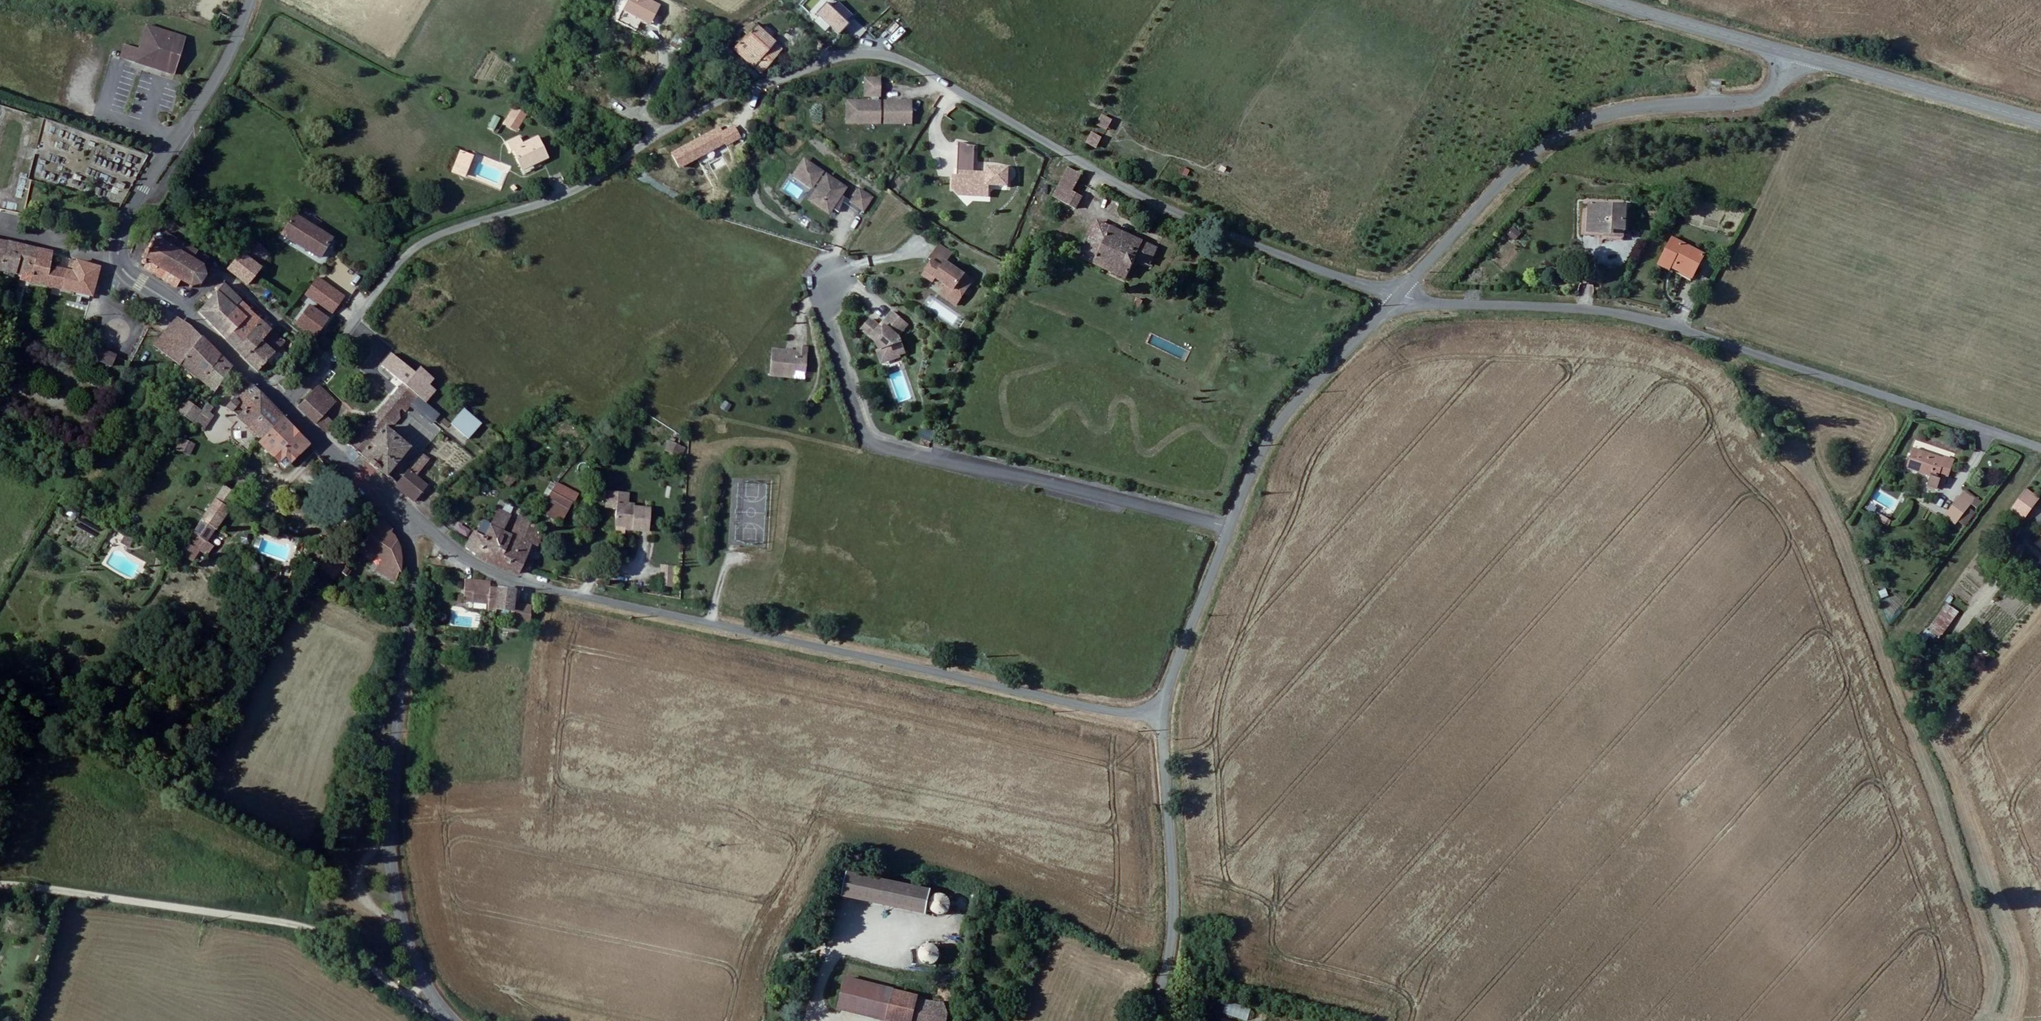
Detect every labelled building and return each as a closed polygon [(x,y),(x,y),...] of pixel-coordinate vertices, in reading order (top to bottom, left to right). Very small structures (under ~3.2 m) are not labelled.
[(623,12),(642,21),(652,26),(662,6),(650,0),(629,0),(623,12)] [(825,31),(829,26),(837,34),(848,22),(825,1),(810,17),(825,31)] [(642,21),(623,12),(618,23),(636,32),(642,21)] [(170,73),(180,36),(145,26),(138,51),(123,47),(120,59),(170,73)] [(748,64),(764,75),(784,55),(756,28),(746,36),(749,39),(738,52),(748,64)] [(186,38),(180,36),(170,73),(176,75),(186,38)] [(880,83),(864,83),(865,101),(880,100),(880,83)] [(516,102),(503,123),(517,131),(530,111),(516,102)] [(880,105),(857,106),(857,128),(880,127),(880,120),(885,120),(885,127),(911,127),(911,105),(884,105),(885,112),(880,112),(880,105)] [(857,128),(857,106),(847,106),(847,128),(857,128)] [(1096,125),(1106,131),(1113,119),(1102,113),(1096,125)] [(493,114),(487,127),(494,131),(500,117),(493,114)] [(1097,148),(1103,134),(1091,130),(1086,144),(1097,148)] [(524,169),(534,165),(532,159),(547,153),(540,138),(524,145),(521,138),(507,144),(510,151),(515,149),(524,169)] [(605,157),(590,141),(583,148),(600,162),(605,157)] [(980,146),(980,145),(979,145),(978,145),(977,145),(976,145),(974,145),(973,145),(972,144),(971,144),(970,144),(969,144),(967,143),(966,143),(961,143),(962,143),(962,169),(965,169),(964,177),(961,177),(958,177),(957,189),(966,189),(972,196),(979,189),(992,189),(992,185),(1011,186),(1012,168),(1010,168),(1009,168),(1008,168),(1007,167),(1006,166),(1004,166),(1003,166),(1002,166),(1000,165),(1000,168),(992,168),(992,173),(978,173),(979,146),(980,146)] [(471,155),(463,152),(455,173),(463,177),(471,155)] [(532,159),(534,165),(549,159),(547,153),(532,159)] [(810,164),(802,158),(792,174),(801,180),(810,164)] [(821,170),(810,164),(801,180),(816,190),(819,186),(823,189),(817,197),(831,206),(839,208),(842,200),(837,197),(840,193),(845,186),(825,173),(823,176),(819,173),(821,170)] [(1073,171),(1060,197),(1081,209),(1085,199),(1077,195),(1084,178),(1073,171)] [(857,186),(847,202),(863,212),(873,196),(857,186)] [(831,206),(817,197),(813,203),(828,212),(831,206)] [(1645,236),(1646,213),(1611,210),(1609,236),(1635,240),(1635,236),(1645,236)] [(331,240),(294,216),(282,234),(320,258),(331,240)] [(1108,239),(1112,231),(1101,226),(1098,233),(1108,239)] [(1516,240),(1522,231),(1512,226),(1506,235),(1516,240)] [(1161,253),(1112,231),(1108,239),(1098,233),(1087,260),(1133,279),(1140,262),(1155,267),(1161,253)] [(158,241),(155,241),(145,259),(147,260),(145,263),(148,266),(147,268),(179,287),(184,281),(190,284),(192,288),(193,288),(195,285),(200,287),(201,283),(205,277),(208,277),(208,275),(206,273),(207,271),(208,270),(208,268),(206,267),(208,261),(168,235),(165,238),(162,235),(158,237),(158,241)] [(253,241),(230,270),(249,285),(254,279),(262,269),(259,267),(250,260),(260,247),(253,241)] [(0,266),(0,273),(22,278),(31,279),(37,252),(4,245),(0,266)] [(955,255),(943,246),(938,253),(951,261),(955,255)] [(269,254),(260,247),(250,260),(259,267),(269,254)] [(1691,273),(1712,282),(1721,263),(1690,248),(1678,270),(1689,277),(1691,273)] [(31,279),(22,278),(21,282),(93,298),(96,289),(98,271),(95,270),(70,260),(66,274),(53,272),(56,257),(37,252),(31,279)] [(951,261),(938,253),(933,261),(936,262),(927,277),(936,282),(939,278),(950,285),(957,290),(951,299),(961,305),(977,281),(950,263),(951,261)] [(1686,281),(1689,277),(1678,270),(1675,275),(1686,281)] [(1710,287),(1712,282),(1691,273),(1689,277),(1710,287)] [(226,285),(202,313),(228,338),(237,325),(227,316),(234,308),(229,302),(235,294),(226,285)] [(951,299),(957,290),(950,285),(944,294),(951,299)] [(1136,298),(1147,302),(1149,297),(1138,293),(1136,298)] [(241,300),(235,294),(229,302),(234,308),(241,300)] [(309,305),(328,320),(335,310),(316,296),(309,305)] [(227,316),(237,325),(249,336),(262,322),(248,311),(249,309),(241,300),(234,308),(227,316)] [(302,314),(309,305),(303,301),(296,310),(302,314)] [(314,337),(328,320),(309,305),(302,314),(295,323),(314,337)] [(885,327),(876,320),(867,331),(883,344),(886,350),(890,348),(894,359),(906,354),(911,352),(905,337),(903,336),(913,324),(897,312),(887,324),(890,326),(888,329),(885,327)] [(249,336),(239,348),(247,356),(258,344),(263,339),(271,330),(262,322),(249,336)] [(169,358),(194,377),(213,351),(194,333),(179,323),(157,350),(166,359),(169,358)] [(237,325),(228,338),(239,348),(249,336),(237,325)] [(286,343),(271,330),(263,339),(274,353),(286,343)] [(263,339),(258,344),(269,359),(274,353),(263,339)] [(258,344),(247,356),(260,368),(269,359),(258,344)] [(775,378),(787,379),(788,372),(799,373),(810,374),(811,348),(802,347),(801,353),(776,352),(775,378)] [(886,350),(883,351),(888,364),(907,356),(906,354),(894,359),(890,348),(886,350)] [(213,351),(194,377),(203,383),(222,359),(213,351)] [(98,364),(114,372),(118,361),(102,353),(98,364)] [(222,359),(203,383),(218,395),(220,392),(235,371),(222,359)] [(388,473),(401,483),(409,473),(422,457),(410,447),(386,429),(387,427),(397,428),(402,422),(399,414),(402,410),(408,414),(413,408),(407,403),(414,394),(403,384),(352,446),(388,473)] [(334,399),(318,385),(302,408),(317,421),(324,413),(334,399)] [(264,442),(284,419),(253,388),(238,404),(234,403),(228,412),(246,426),(264,442)] [(218,395),(208,408),(217,415),(228,399),(220,392),(218,395)] [(423,402),(414,394),(407,403),(413,408),(416,410),(423,402)] [(723,399),(719,407),(728,411),(732,403),(723,399)] [(181,412),(186,416),(198,424),(204,414),(188,402),(181,412)] [(468,440),(482,424),(463,408),(450,424),(468,440)] [(333,419),(324,413),(317,421),(325,427),(333,419)] [(286,469),(309,445),(284,419),(264,442),(261,446),(286,469)] [(929,440),(935,430),(926,425),(921,436),(929,440)] [(255,452),(261,446),(264,442),(246,426),(237,439),(255,452)] [(176,450),(189,455),(194,444),(181,438),(176,450)] [(668,450),(681,457),(682,447),(673,442),(668,450)] [(422,457),(409,473),(401,483),(398,487),(416,502),(427,488),(416,480),(437,455),(429,448),(422,457)] [(1924,458),(1925,451),(1914,448),(1912,455),(1924,458)] [(1950,458),(1925,451),(1924,458),(1912,455),(1908,469),(1944,479),(1950,458)] [(1958,461),(1950,458),(1944,479),(1951,481),(1958,461)] [(234,470),(229,477),(248,488),(253,481),(241,473),(234,470)] [(569,510),(578,495),(557,483),(548,498),(558,504),(569,510)] [(204,516),(202,521),(217,531),(241,502),(223,489),(212,502),(204,516)] [(190,506),(204,516),(212,502),(199,493),(190,506)] [(1961,529),(1968,533),(1984,509),(1965,495),(1960,502),(1973,511),(1961,529)] [(2029,495),(2013,516),(2026,525),(2040,506),(2040,504),(2029,495)] [(1958,532),(1961,529),(1973,511),(1960,502),(1946,522),(1958,532)] [(561,523),(569,510),(558,504),(551,517),(561,523)] [(646,532),(648,508),(620,505),(618,530),(646,532)] [(469,553),(509,571),(525,541),(529,542),(536,530),(540,524),(530,519),(520,536),(517,534),(515,538),(508,535),(517,515),(512,513),(510,516),(502,512),(493,529),(485,524),(479,535),(477,534),(469,553)] [(1890,520),(1881,514),(1877,520),(1887,525),(1890,520)] [(399,582),(405,574),(404,555),(400,544),(390,536),(393,531),(381,520),(364,546),(384,560),(378,567),(399,582)] [(455,522),(452,530),(468,537),(471,529),(455,522)] [(509,571),(522,574),(538,546),(544,549),(551,537),(536,530),(529,542),(525,541),(509,571)] [(349,560),(342,570),(349,573),(352,569),(349,567),(352,563),(349,560)] [(677,587),(679,565),(660,564),(658,586),(677,587)] [(524,625),(528,608),(509,604),(512,592),(500,589),(500,590),(492,588),(493,585),(488,582),(477,580),(467,579),(463,597),(473,599),(473,603),(488,605),(488,609),(496,611),(496,609),(508,611),(506,621),(524,625)] [(1881,598),(1889,596),(1887,589),(1879,591),(1881,598)] [(1941,640),(1958,610),(1944,602),(1926,632),(1941,640)] [(841,874),(835,898),(919,915),(924,891),(841,874)] [(923,902),(923,903),(923,904),(923,905),(923,906),(923,908),(923,909),(924,910),(924,911),(925,913),(926,914),(927,915),(929,916),(931,916),(932,917),(935,917),(937,917),(938,916),(939,916),(940,915),(941,914),(942,913),(943,912),(944,910),(945,909),(945,908),(945,907),(945,905),(945,904),(945,902),(944,901),(943,900),(943,899),(942,898),(941,896),(940,896),(938,895),(937,895),(934,894),(933,894),(931,895),(930,895),(929,896),(928,896),(926,898),(925,898),(925,899),(924,901),(923,902)] [(912,954),(912,956),(911,957),(911,959),(912,960),(912,961),(912,963),(913,964),(914,965),(915,966),(916,967),(918,968),(920,969),(921,969),(924,969),(925,969),(927,968),(928,968),(929,967),(930,966),(931,965),(932,964),(933,962),(934,960),(934,959),(934,957),(934,956),(933,955),(933,953),(932,952),(932,951),(931,950),(930,949),(928,948),(927,948),(926,947),(923,947),(922,947),(920,947),(919,947),(917,948),(917,949),(915,950),(914,950),(913,952),(913,953),(912,954)] [(839,1005),(882,1016),(884,999),(890,1001),(897,988),(846,975),(839,1005)] [(904,1020),(947,1020),(948,1012),(923,1008),(923,999),(917,998),(915,993),(904,991),(897,988),(890,1001),(882,1016),(904,1020)] [(923,1008),(948,1012),(944,1000),(923,999),(923,1008)]
